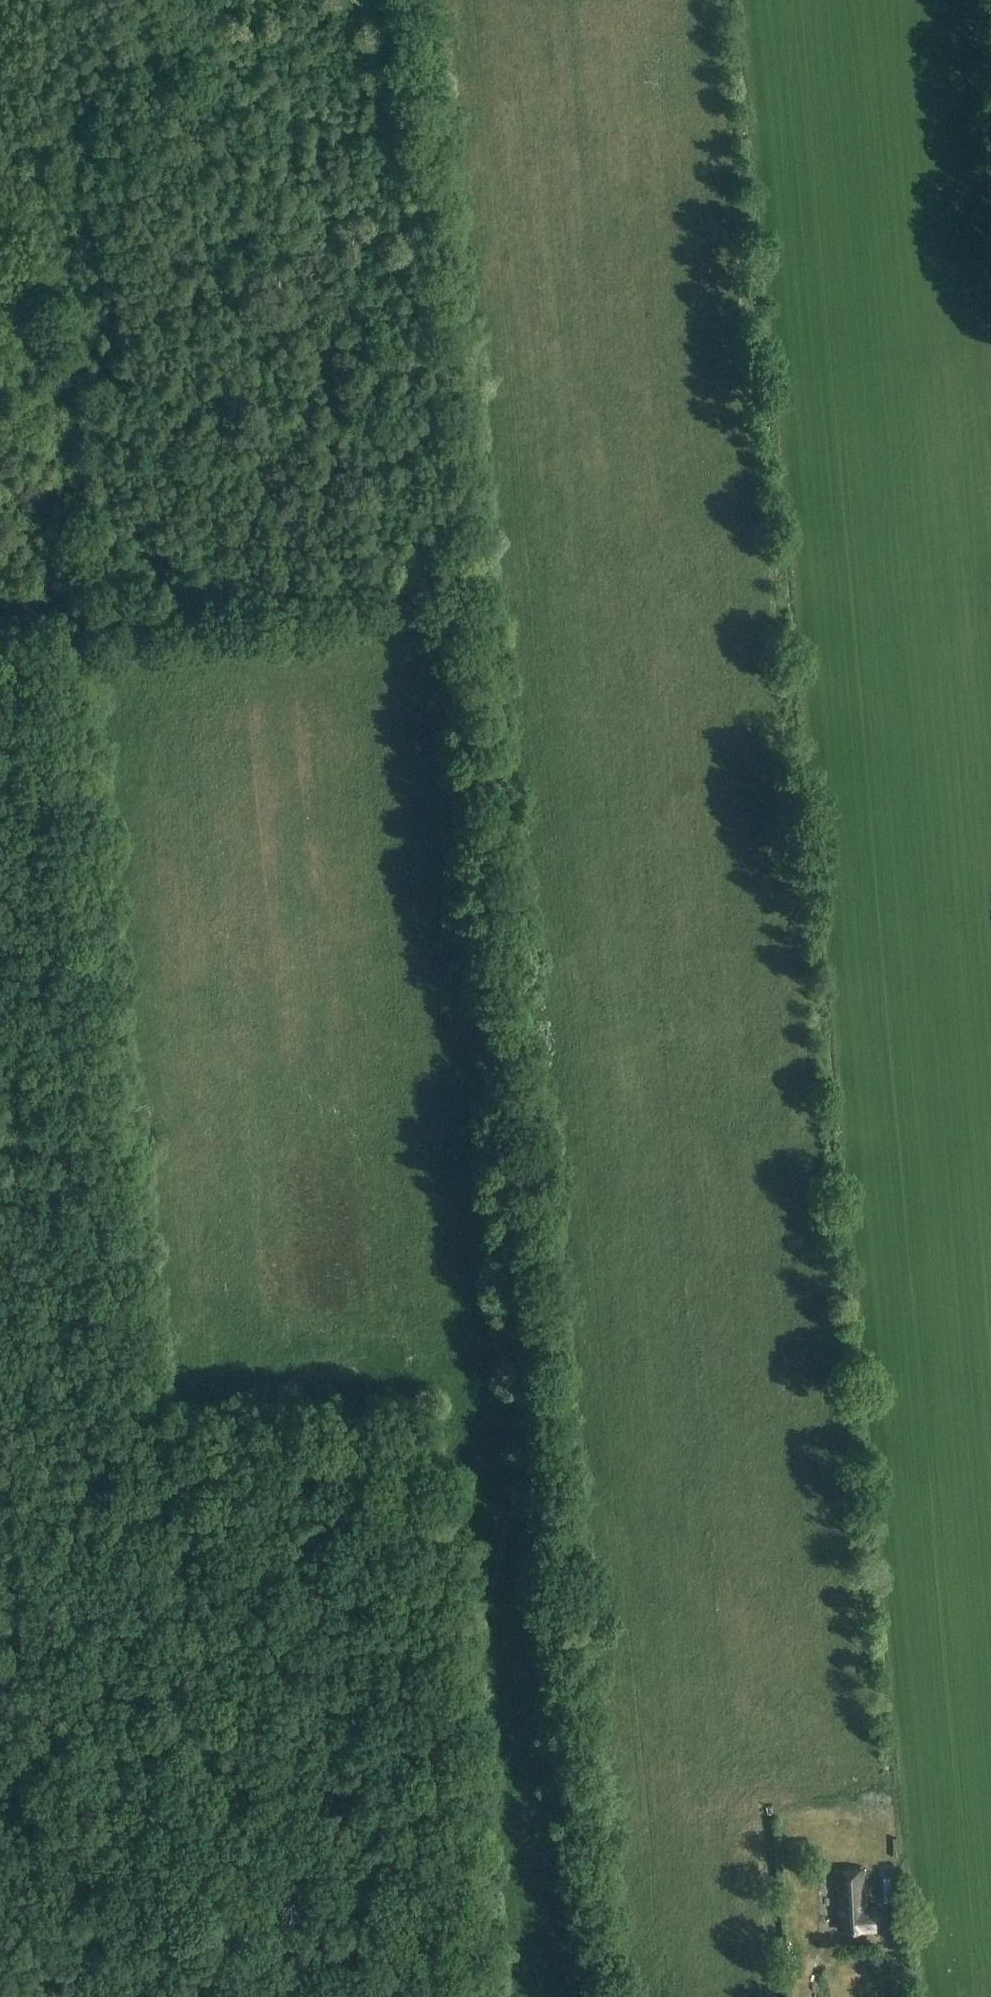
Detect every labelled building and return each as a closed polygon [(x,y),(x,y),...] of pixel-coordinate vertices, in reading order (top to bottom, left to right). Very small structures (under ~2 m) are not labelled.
[(865,1910),(864,1903),(867,1903),(866,1870),(837,1871),(840,1931),(876,1929),(875,1909),(865,1910)]
